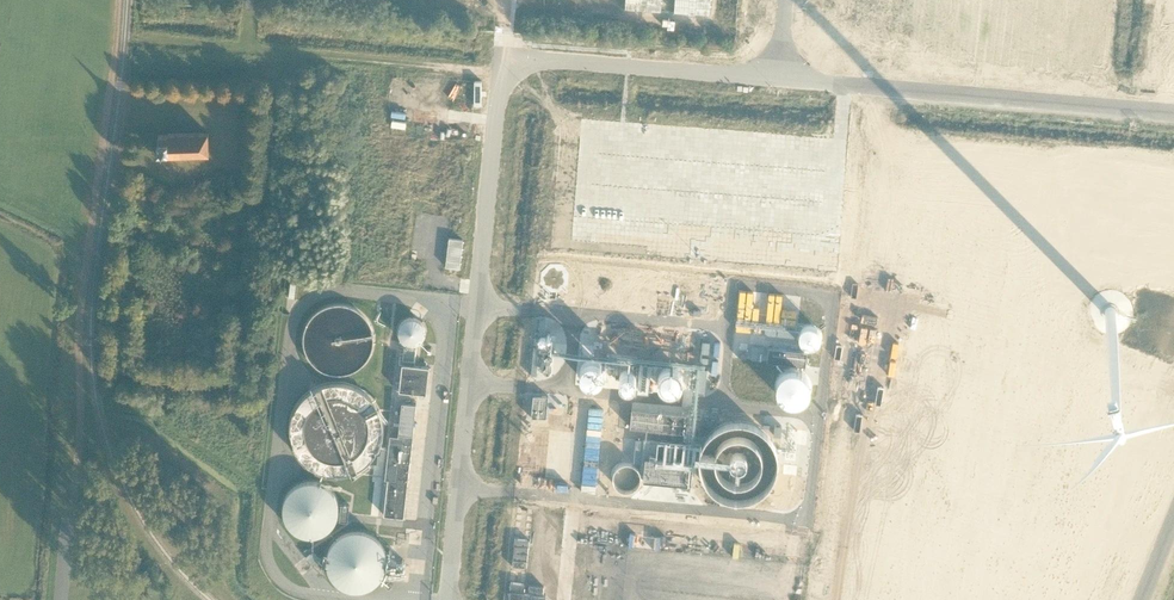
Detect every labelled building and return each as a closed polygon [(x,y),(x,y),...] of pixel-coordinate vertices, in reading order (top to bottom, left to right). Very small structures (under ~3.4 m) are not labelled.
[(209,153),(209,131),(169,132),(169,133),(158,133),(158,138),(157,140),(157,150),(158,150),(159,154),(209,153)] [(446,266),(460,268),(464,239),(450,238),(446,266)] [(617,271),(617,278),(643,280),(643,273),(617,271)] [(1104,309),(1104,311),(1104,313),(1106,315),(1107,316),(1110,317),(1112,316),(1114,315),(1115,313),(1116,311),(1115,309),(1114,307),(1112,306),(1110,305),(1108,305),(1106,307),(1104,309)] [(410,314),(402,336),(425,344),(433,322),(410,314)] [(404,347),(403,359),(415,360),(416,348),(404,347)] [(402,363),(399,390),(426,393),(429,366),(402,363)] [(535,394),(533,416),(548,418),(550,396),(535,394)] [(399,426),(413,428),(415,410),(416,403),(402,401),(401,412),(399,426)] [(632,409),(630,428),(695,435),(697,416),(632,409)] [(390,434),(385,478),(388,478),(388,477),(395,478),(398,460),(410,461),(413,434),(399,433),(398,435),(390,434)] [(388,478),(384,514),(404,516),(410,461),(398,460),(395,478),(388,477),(388,478)] [(341,503),(339,519),(348,520),(350,504),(341,503)] [(370,586),(392,576),(391,563),(392,566),(391,551),(381,529),(354,531),(332,540),(334,565),(344,588),(370,586)]
